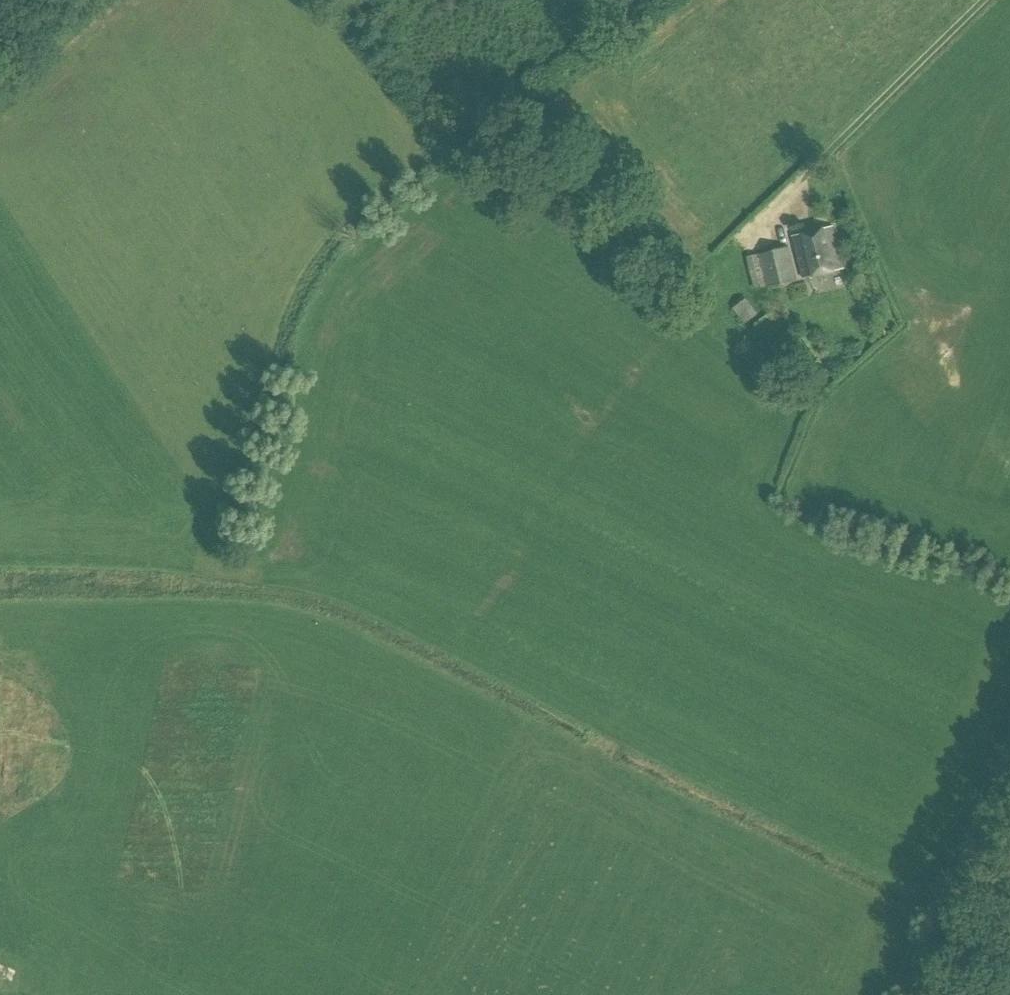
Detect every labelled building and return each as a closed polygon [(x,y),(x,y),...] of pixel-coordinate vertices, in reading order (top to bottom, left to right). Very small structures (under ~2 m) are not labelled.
[(804,279),(845,268),(834,226),(793,236),(804,279)] [(754,290),(797,279),(788,246),(746,257),(754,290)] [(758,314),(746,298),(732,308),(745,324),(758,314)]
